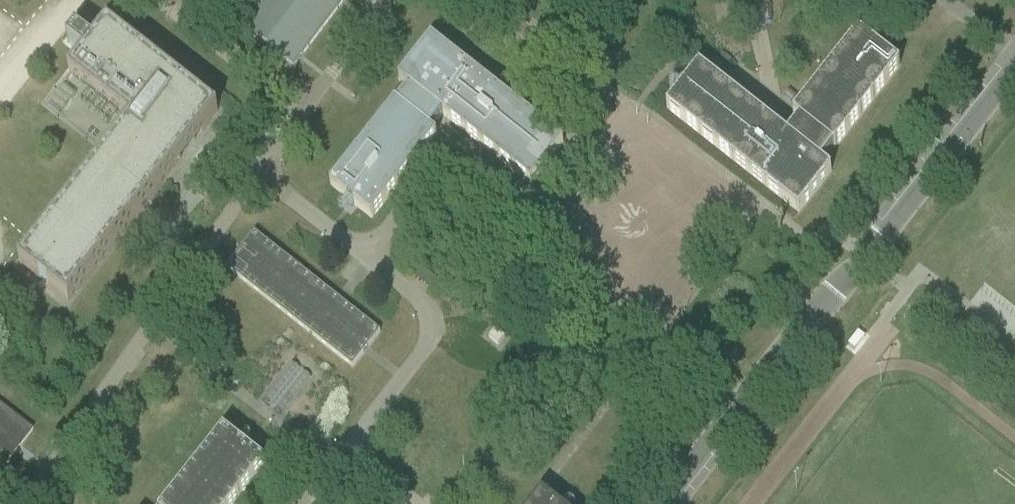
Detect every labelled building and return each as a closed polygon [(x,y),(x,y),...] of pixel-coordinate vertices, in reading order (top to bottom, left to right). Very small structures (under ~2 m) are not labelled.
[(293,69),(345,0),(264,0),(242,30),(293,69)] [(19,264),(68,303),(181,159),(175,155),(189,136),(181,130),(188,122),(202,133),(218,112),(107,25),(93,44),(76,31),(67,43),(83,56),(69,74),(130,123),(19,264)] [(787,138),(706,74),(699,69),(666,110),(798,214),(831,172),(820,164),(833,148),(834,150),(899,67),(872,45),(858,34),(796,112),(793,117),(799,122),(787,138)] [(531,186),(563,145),(431,41),(399,82),(409,90),(397,106),(395,105),(330,188),(357,209),(371,221),(437,138),(430,133),(442,117),(531,186)] [(226,269),(352,368),(380,333),(300,269),(254,233),(226,269)] [(491,340),(498,346),(503,339),(495,333),(491,340)] [(280,414),(310,378),(293,365),(263,401),(280,414)] [(4,468),(32,432),(0,408),(0,465),(4,468)] [(224,432),(167,503),(234,503),(265,465),(224,432)] [(541,495),(534,503),(553,503),(541,495)]
